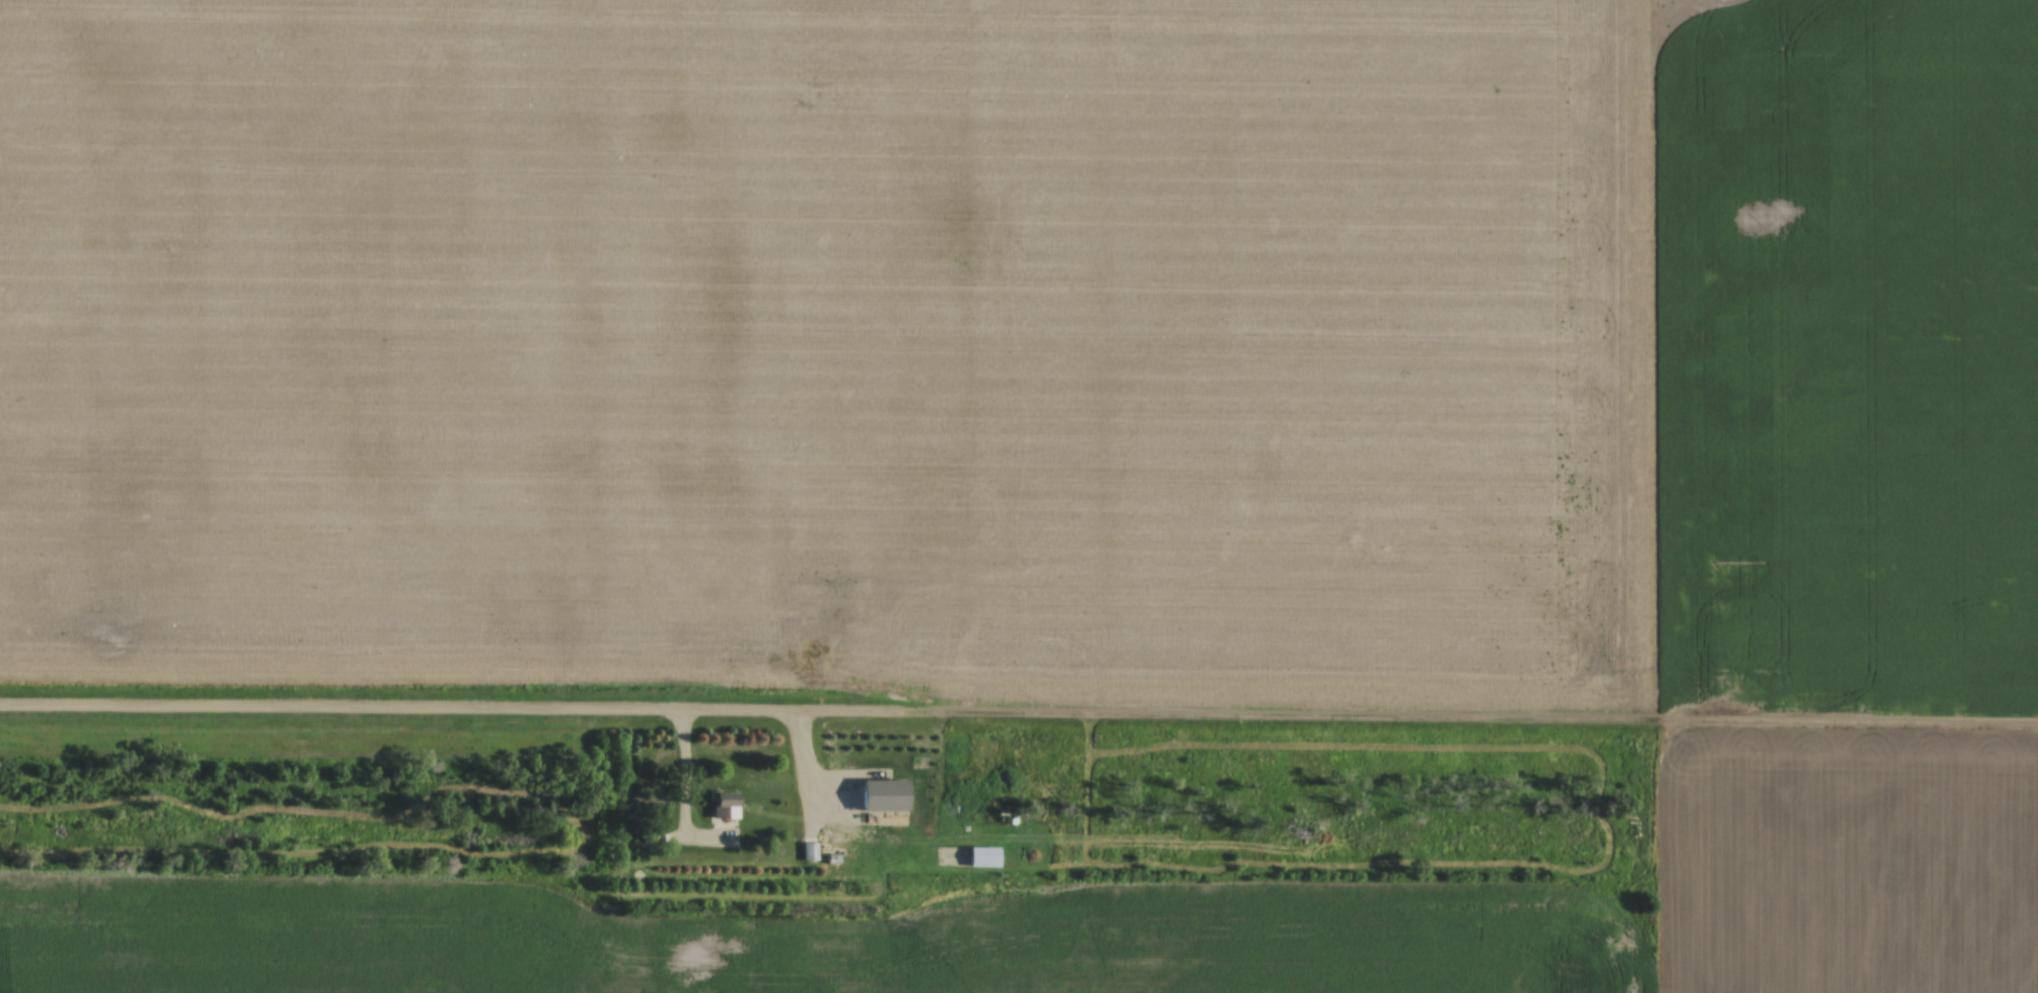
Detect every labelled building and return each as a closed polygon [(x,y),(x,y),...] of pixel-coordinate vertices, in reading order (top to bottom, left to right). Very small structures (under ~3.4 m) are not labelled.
[(735,815),(735,792),(711,792),(711,815),(735,815)] [(642,841),(659,841),(659,830),(642,830),(642,841)]
